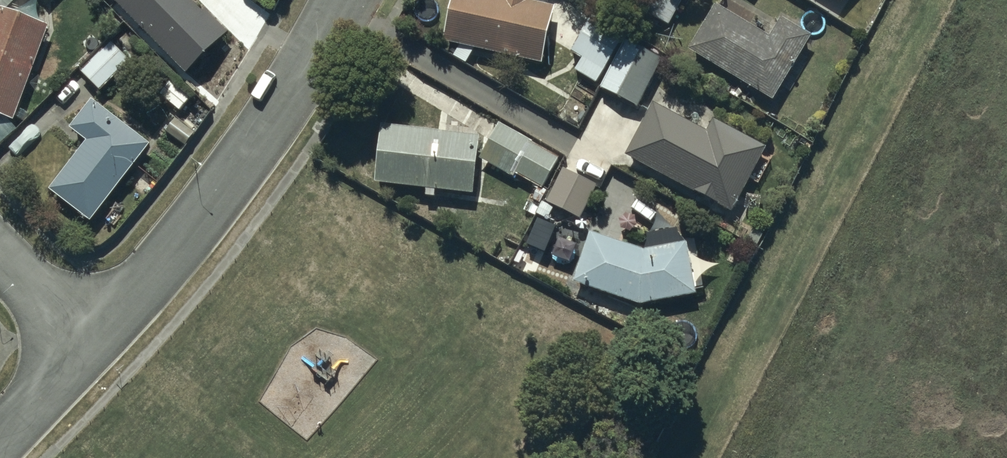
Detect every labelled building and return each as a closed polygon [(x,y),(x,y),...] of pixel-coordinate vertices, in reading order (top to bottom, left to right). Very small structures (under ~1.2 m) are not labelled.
[(183,73),(225,33),(193,0),(114,0),(183,73)] [(441,40),(541,62),(553,7),(524,0),(450,0),(441,40)] [(681,0),(650,0),(644,12),(669,24),(681,0)] [(715,4),(688,50),(772,100),(810,36),(781,18),(770,37),(715,4)] [(48,25),(0,8),(0,115),(15,120),(48,25)] [(574,69),(594,82),(620,41),(589,21),(570,51),(581,58),(574,69)] [(601,86),(638,105),(660,59),(623,41),(601,86)] [(82,71),(101,90),(130,61),(111,42),(82,71)] [(51,189),(91,220),(151,144),(94,99),(70,128),(88,142),(51,189)] [(625,157),(732,211),(765,147),(714,121),(707,133),(652,105),(625,157)] [(479,135),(381,124),(374,184),(426,190),(426,196),(436,197),(436,191),(472,195),(479,135)] [(558,158),(499,124),(479,158),(512,177),(514,174),(541,189),(558,158)] [(580,219),(595,186),(561,170),(546,203),(543,202),(536,217),(547,222),(554,207),(580,219)] [(574,283),(640,304),(695,293),(683,242),(646,251),(590,232),(574,283)]
